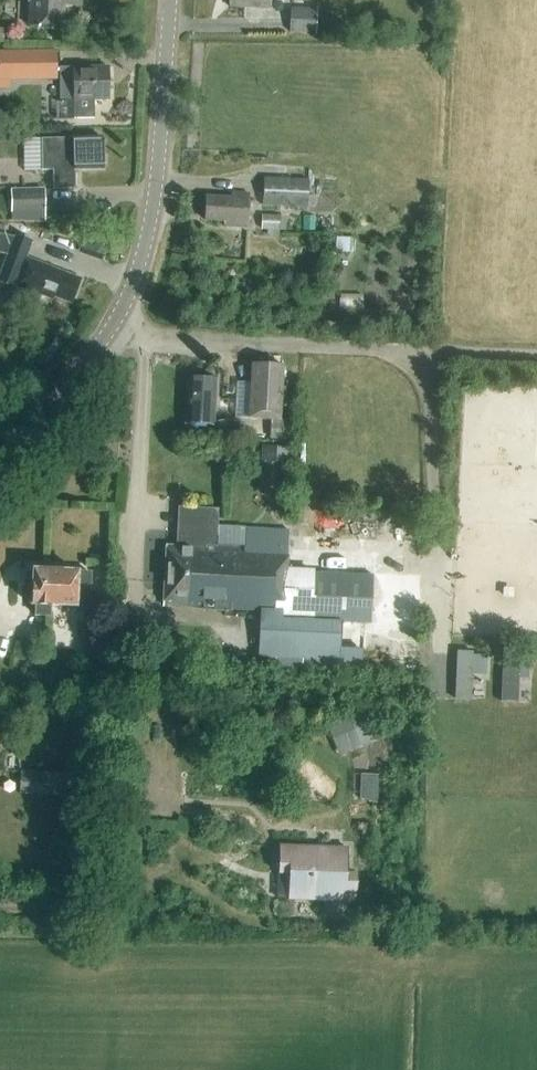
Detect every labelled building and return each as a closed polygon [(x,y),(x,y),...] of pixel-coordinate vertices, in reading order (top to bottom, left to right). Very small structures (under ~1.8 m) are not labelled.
[(80,0),(31,0),(29,26),(61,27),(63,3),(80,4),(80,0)] [(271,0),(230,0),(230,7),(271,9),(271,0)] [(290,8),(289,32),(316,33),(317,9),(290,8)] [(57,51),(35,51),(18,51),(18,70),(58,69),(57,51)] [(108,100),(108,66),(73,67),(59,67),(60,100),(74,100),(74,118),(94,117),(94,100),(108,100)] [(41,138),(42,170),(53,170),(54,189),(75,188),(74,170),(102,169),(102,164),(105,162),(105,156),(102,153),(101,136),(41,138)] [(264,176),(262,206),(307,208),(307,206),(316,206),(316,196),(307,195),(308,179),(264,176)] [(10,214),(44,212),(43,187),(9,188),(10,214)] [(246,227),(248,193),(232,193),(231,198),(206,196),(205,220),(224,221),(223,225),(246,227)] [(278,231),(279,215),(261,214),(260,230),(278,231)] [(303,230),(315,230),(315,216),(303,216),(303,230)] [(9,255),(1,274),(0,276),(0,282),(14,288),(12,291),(37,302),(40,296),(52,301),(53,298),(70,304),(71,301),(78,284),(70,280),(71,275),(26,254),(31,239),(0,234),(0,253),(9,255)] [(315,310),(330,310),(330,297),(315,296),(315,310)] [(280,419),(282,365),(252,364),(250,418),(280,419)] [(213,424),(216,378),(187,377),(184,435),(231,437),(238,438),(239,424),(235,421),(231,420),(228,419),(225,419),(221,419),(218,420),(216,421),(213,424)] [(289,421),(271,420),(270,440),(288,441),(289,421)] [(284,462),(261,461),(259,484),(278,485),(279,476),(283,476),(284,462)] [(370,623),(372,576),(288,571),(288,530),(244,529),(243,547),(200,546),(201,537),(216,537),(217,526),(207,525),(206,513),(182,512),(180,546),(167,545),(162,605),(261,610),(258,657),(340,661),(342,621),(370,623)] [(27,589),(26,598),(31,604),(35,605),(35,614),(50,615),(51,606),(89,608),(89,607),(94,607),(95,600),(88,600),(90,573),(33,570),(32,584),(27,589)] [(103,653),(105,621),(79,620),(78,652),(103,653)] [(454,650),(453,697),(471,697),(472,671),(486,672),(486,650),(454,650)] [(326,728),(339,756),(372,741),(359,713),(326,728)] [(57,772),(20,771),(19,795),(56,797),(57,772)] [(356,901),(356,874),(346,874),(347,849),(278,847),(278,873),(288,874),(287,899),(356,901)]
